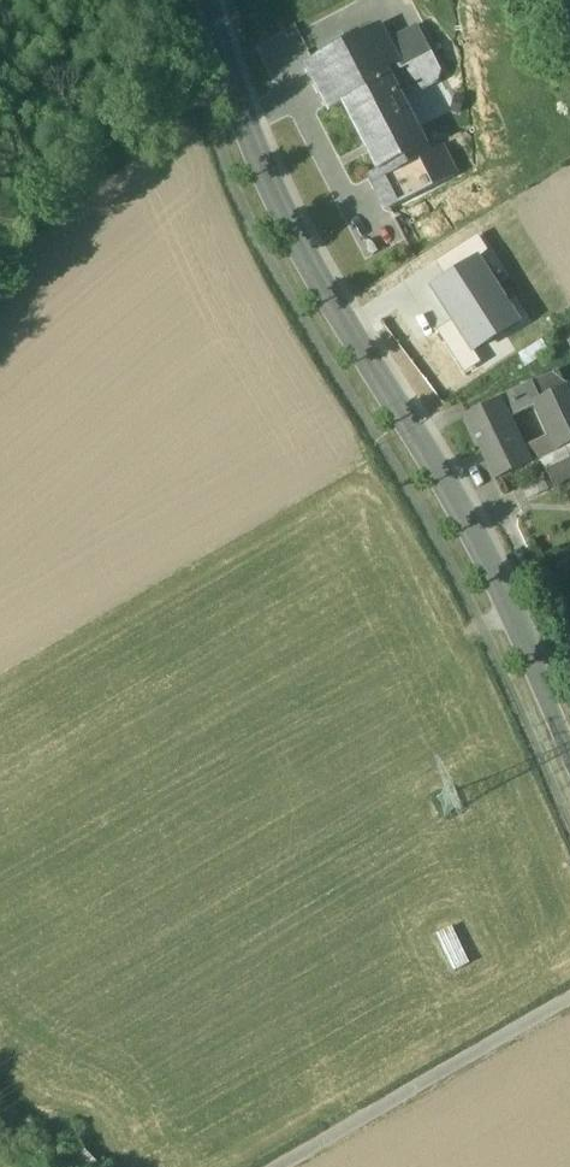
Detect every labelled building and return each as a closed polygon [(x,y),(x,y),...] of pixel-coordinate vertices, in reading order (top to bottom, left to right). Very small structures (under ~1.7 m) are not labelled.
[(378,25),(311,60),(308,70),(326,105),(336,108),(343,104),(377,169),(370,173),(374,181),(373,183),(385,207),(389,209),(455,175),(440,146),(427,153),(397,95),(410,88),(421,91),(436,83),(440,72),(427,47),(397,62),(378,25)] [(436,264),(447,280),(478,261),(488,254),(478,238),(436,264)] [(447,280),(432,289),(473,353),(518,325),(478,261),(447,280)] [(555,376),(532,387),(530,384),(508,395),(517,414),(537,405),(535,402),(562,389),(555,376)] [(535,402),(537,405),(558,450),(569,444),(569,398),(565,388),(562,389),(535,402)] [(496,401),(464,417),(486,465),(519,450),(496,401)] [(519,450),(486,465),(494,481),(526,465),(523,457),(519,450)] [(537,451),(523,457),(526,465),(540,458),(537,451)] [(547,471),(554,487),(569,479),(569,460),(547,471)] [(448,925),(433,932),(449,969),(464,962),(448,925)]
